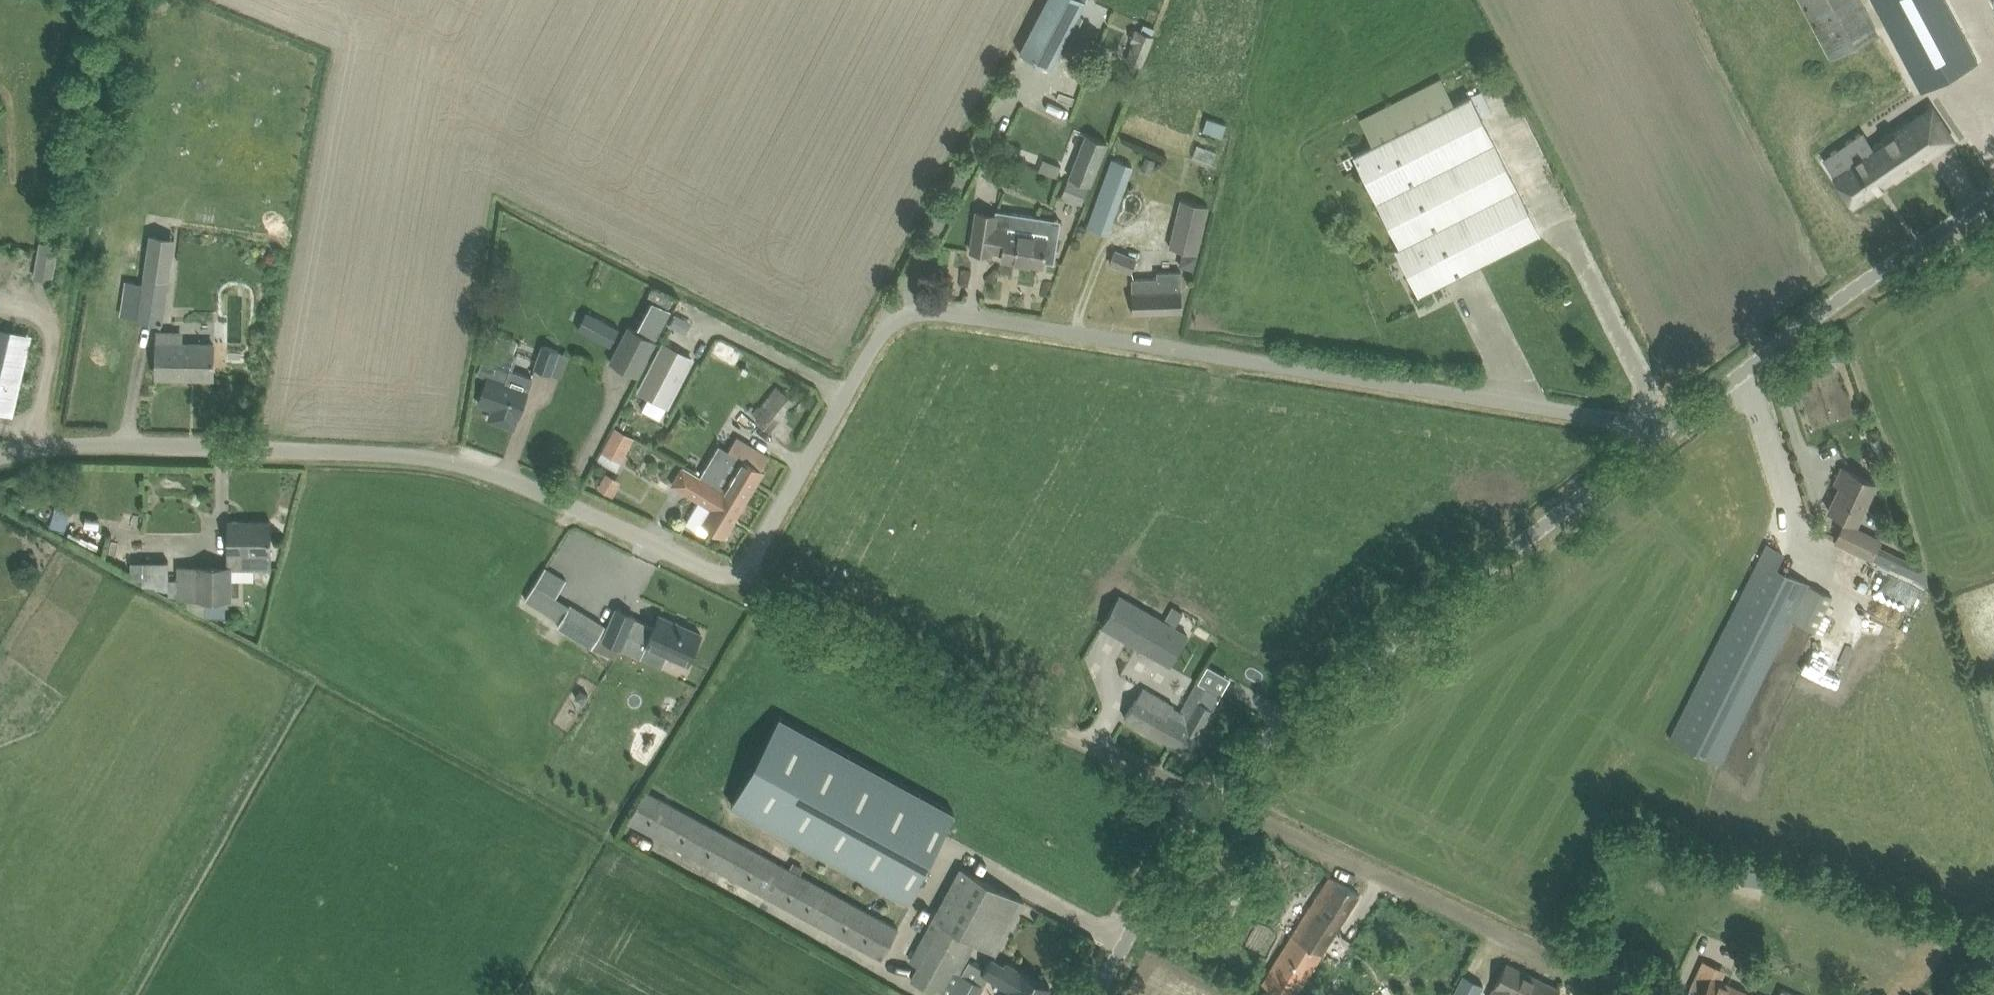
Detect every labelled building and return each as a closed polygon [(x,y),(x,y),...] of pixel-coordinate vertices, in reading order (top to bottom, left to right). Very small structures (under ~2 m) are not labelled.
[(1019,52),(1051,68),(1086,0),(1045,0),(1019,52)] [(1833,58),(1879,33),(1862,0),(1802,0),(1833,58)] [(1921,88),(1977,58),(1946,0),(1873,0),(1921,88)] [(1133,40),(1126,59),(1142,65),(1154,35),(1135,28),(1130,39),(1133,40)] [(1818,73),(1812,77),(1823,97),(1829,94),(1885,63),(1874,42),(1818,73)] [(1373,143),(1354,153),(1391,227),(1400,244),(1396,247),(1419,293),(1539,232),(1536,227),(1469,95),(1454,102),(1373,143)] [(1035,99),(1032,106),(1046,111),(1048,104),(1035,99)] [(1833,172),(1832,172),(1854,205),(1954,138),(1932,105),(1873,145),(1833,172)] [(1203,129),(1224,135),(1228,122),(1207,116),(1203,129)] [(1070,175),(1092,184),(1108,141),(1086,133),(1070,175)] [(1146,155),(1141,167),(1152,171),(1157,159),(1146,155)] [(1037,166),(1056,174),(1060,165),(1041,157),(1037,166)] [(1069,177),(1063,195),(1081,202),(1088,184),(1069,177)] [(1105,179),(1087,225),(1107,233),(1124,186),(1105,179)] [(1182,198),(1171,246),(1198,252),(1209,204),(1182,198)] [(974,230),(971,249),(991,252),(991,248),(1003,250),(1002,257),(1043,263),(1044,259),(1054,261),(1057,238),(1048,237),(1051,217),(1010,211),(996,209),(995,213),(977,210),(974,230)] [(33,276),(53,279),(59,244),(50,242),(40,240),(33,276)] [(1112,262),(1132,270),(1137,258),(1116,250),(1112,262)] [(1182,250),(1178,265),(1193,269),(1197,254),(1182,250)] [(1132,293),(1132,312),(1182,310),(1181,270),(1158,270),(1158,277),(1134,278),(1134,291),(1132,291),(1132,293)] [(145,282),(139,318),(162,322),(169,279),(146,276),(145,282)] [(634,323),(655,333),(667,307),(646,297),(634,323)] [(577,329),(610,346),(621,327),(587,309),(577,329)] [(673,311),(666,325),(681,333),(688,319),(673,311)] [(628,324),(609,360),(637,375),(644,361),(651,348),(656,339),(628,324)] [(11,410),(29,333),(0,326),(0,407),(11,410)] [(157,374),(213,375),(214,343),(183,342),(183,330),(158,329),(158,342),(157,374)] [(662,340),(637,390),(669,406),(694,356),(662,340)] [(490,417),(513,426),(517,415),(518,415),(533,376),(512,368),(518,354),(489,343),(479,371),(489,374),(479,401),(493,407),(490,417)] [(544,344),(536,366),(552,372),(560,350),(544,344)] [(798,391),(753,364),(738,389),(739,390),(730,405),(753,419),(762,404),(783,416),(798,391)] [(615,425),(602,450),(622,461),(635,436),(633,435),(615,425)] [(709,462),(701,475),(722,487),(746,501),(764,470),(761,468),(769,455),(752,445),(737,435),(729,449),(726,454),(717,449),(709,462)] [(1879,436),(1871,439),(1876,454),(1884,452),(1879,436)] [(708,526),(725,536),(746,501),(722,487),(701,475),(682,464),(671,482),(700,499),(687,523),(704,533),(708,526)] [(1829,510),(1859,524),(1878,483),(1843,466),(1835,482),(1841,484),(1829,510)] [(603,469),(594,485),(611,494),(620,478),(603,469)] [(123,515),(121,522),(136,525),(137,518),(123,515)] [(1844,519),(1835,539),(1873,558),(1879,545),(1882,538),(1844,519)] [(229,564),(229,567),(232,567),(271,567),(271,540),(271,520),(229,520),(229,540),(229,564)] [(1688,746),(1720,762),(1809,584),(1775,566),(1782,552),(1767,543),(1670,737),(1688,746)] [(144,561),(144,577),(169,577),(169,561),(144,561)] [(178,597),(177,598),(188,598),(206,598),(232,598),(232,567),(229,567),(229,564),(178,564),(178,578),(178,585),(178,594),(178,597)] [(545,566),(535,583),(556,595),(557,595),(566,579),(545,566)] [(1914,611),(1922,589),(1876,573),(1869,595),(1914,611)] [(169,594),(178,594),(178,585),(178,578),(169,577),(169,589),(169,594)] [(1809,584),(1792,620),(1794,621),(1815,631),(1833,596),(1812,585),(1809,584)] [(1119,592),(1100,625),(1156,657),(1170,665),(1188,632),(1175,624),(1119,592)] [(559,624),(558,625),(592,646),(593,644),(605,624),(599,620),(571,603),(562,619),(559,624)] [(610,625),(604,638),(620,645),(626,632),(647,641),(647,642),(645,645),(643,651),(641,655),(661,665),(667,651),(689,661),(693,651),(701,633),(659,614),(654,625),(634,615),(634,614),(618,607),(610,625)] [(1134,698),(1124,716),(1188,751),(1212,707),(1220,693),(1197,680),(1181,710),(1172,705),(1173,703),(1142,685),(1134,698)] [(731,804),(907,900),(955,810),(780,715),(731,804)] [(898,927),(644,789),(628,819),(881,957),(898,927)] [(1735,879),(1762,885),(1765,871),(1738,865),(1735,879)] [(975,940),(996,951),(1023,899),(961,866),(935,916),(975,940)] [(1283,994),(1295,994),(1349,910),(1360,893),(1330,875),(1319,892),(1262,982),(1283,994)] [(1049,984),(1022,968),(1019,971),(991,955),(984,967),(969,958),(961,971),(952,966),(958,956),(964,959),(975,940),(935,916),(905,971),(946,994),(976,994),(988,975),(1010,988),(1006,994),(1043,994),(1049,984)] [(1687,994),(1760,994),(1721,978),(1726,968),(1717,964),(1710,979),(1699,974),(1706,959),(1704,958),(1694,980),(1687,994)] [(1560,988),(1507,962),(1491,994),(1557,994),(1560,988)] [(1452,994),(1477,994),(1483,984),(1464,973),(1458,984),(1452,994)]
